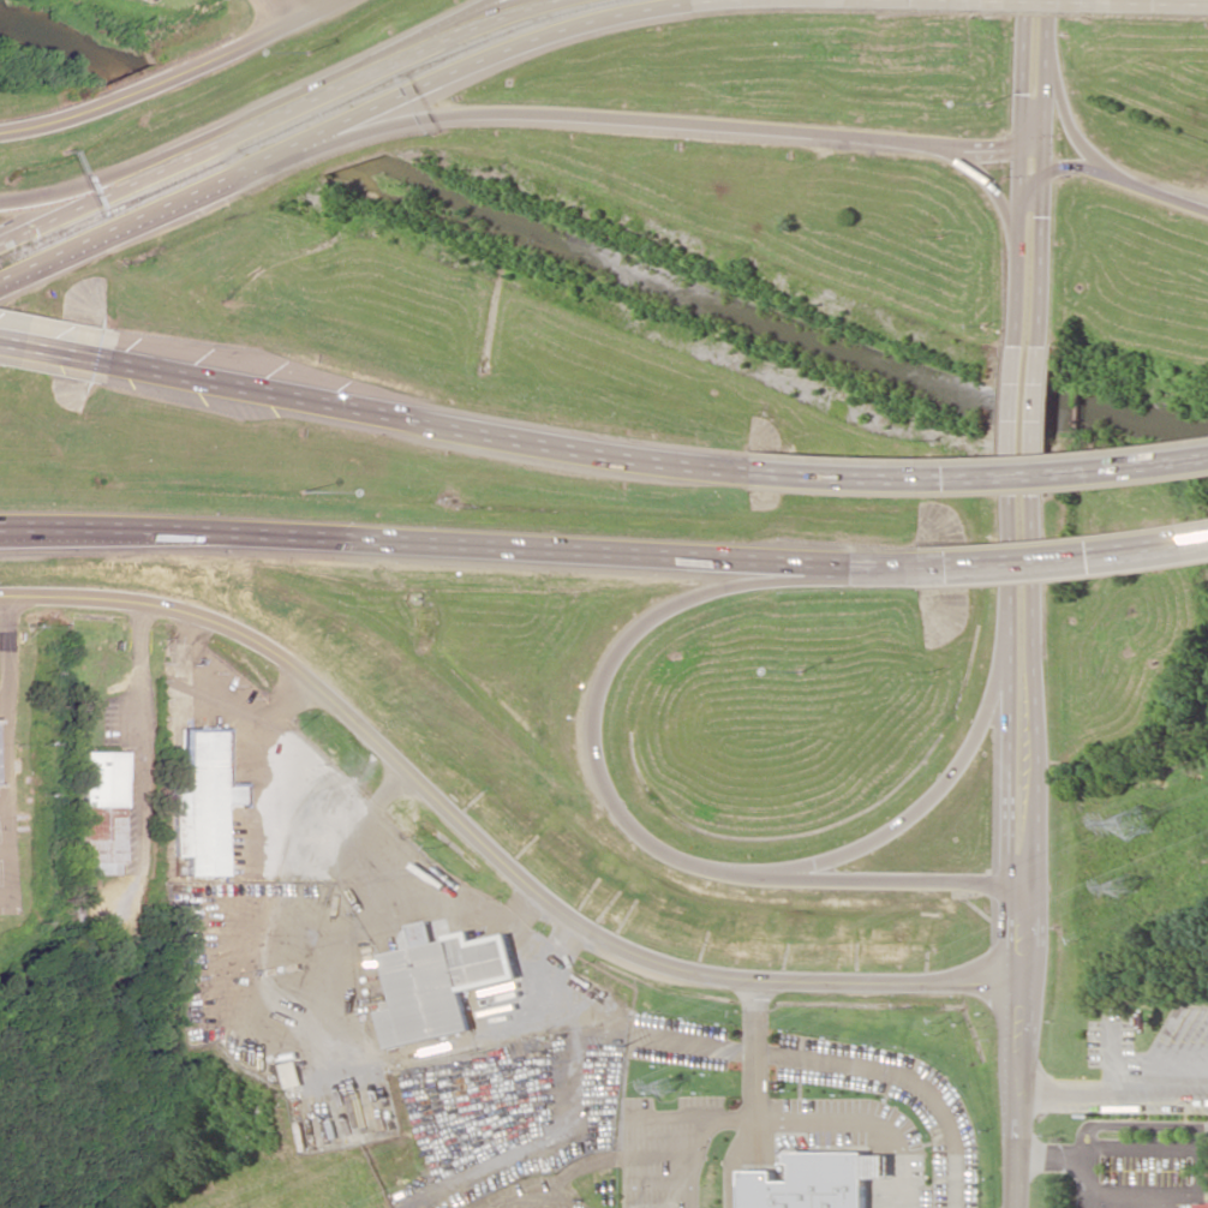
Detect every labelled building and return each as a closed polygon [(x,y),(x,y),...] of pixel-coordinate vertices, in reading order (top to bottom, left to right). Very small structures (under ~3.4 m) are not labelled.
[(223,876),(222,805),(240,804),(240,786),(222,787),(221,731),(183,732),(184,786),(173,786),(174,857),(186,857),(186,877),(223,876)] [(83,806),(71,806),(71,875),(116,875),(116,864),(122,864),(123,752),(83,752),(83,806)] [(468,1031),(461,990),(517,980),(508,933),(472,940),(470,930),(445,935),(446,940),(434,943),(430,921),(410,925),(414,948),(384,954),(394,1008),(378,1011),(385,1047),(468,1031)] [(283,1063),(286,1097),(303,1095),(299,1061),(283,1063)] [(866,1177),(890,1177),(890,1152),(878,1152),(788,1152),(788,1164),(793,1164),(793,1181),(774,1181),(774,1170),(741,1170),(741,1207),(866,1207),(866,1177)]
